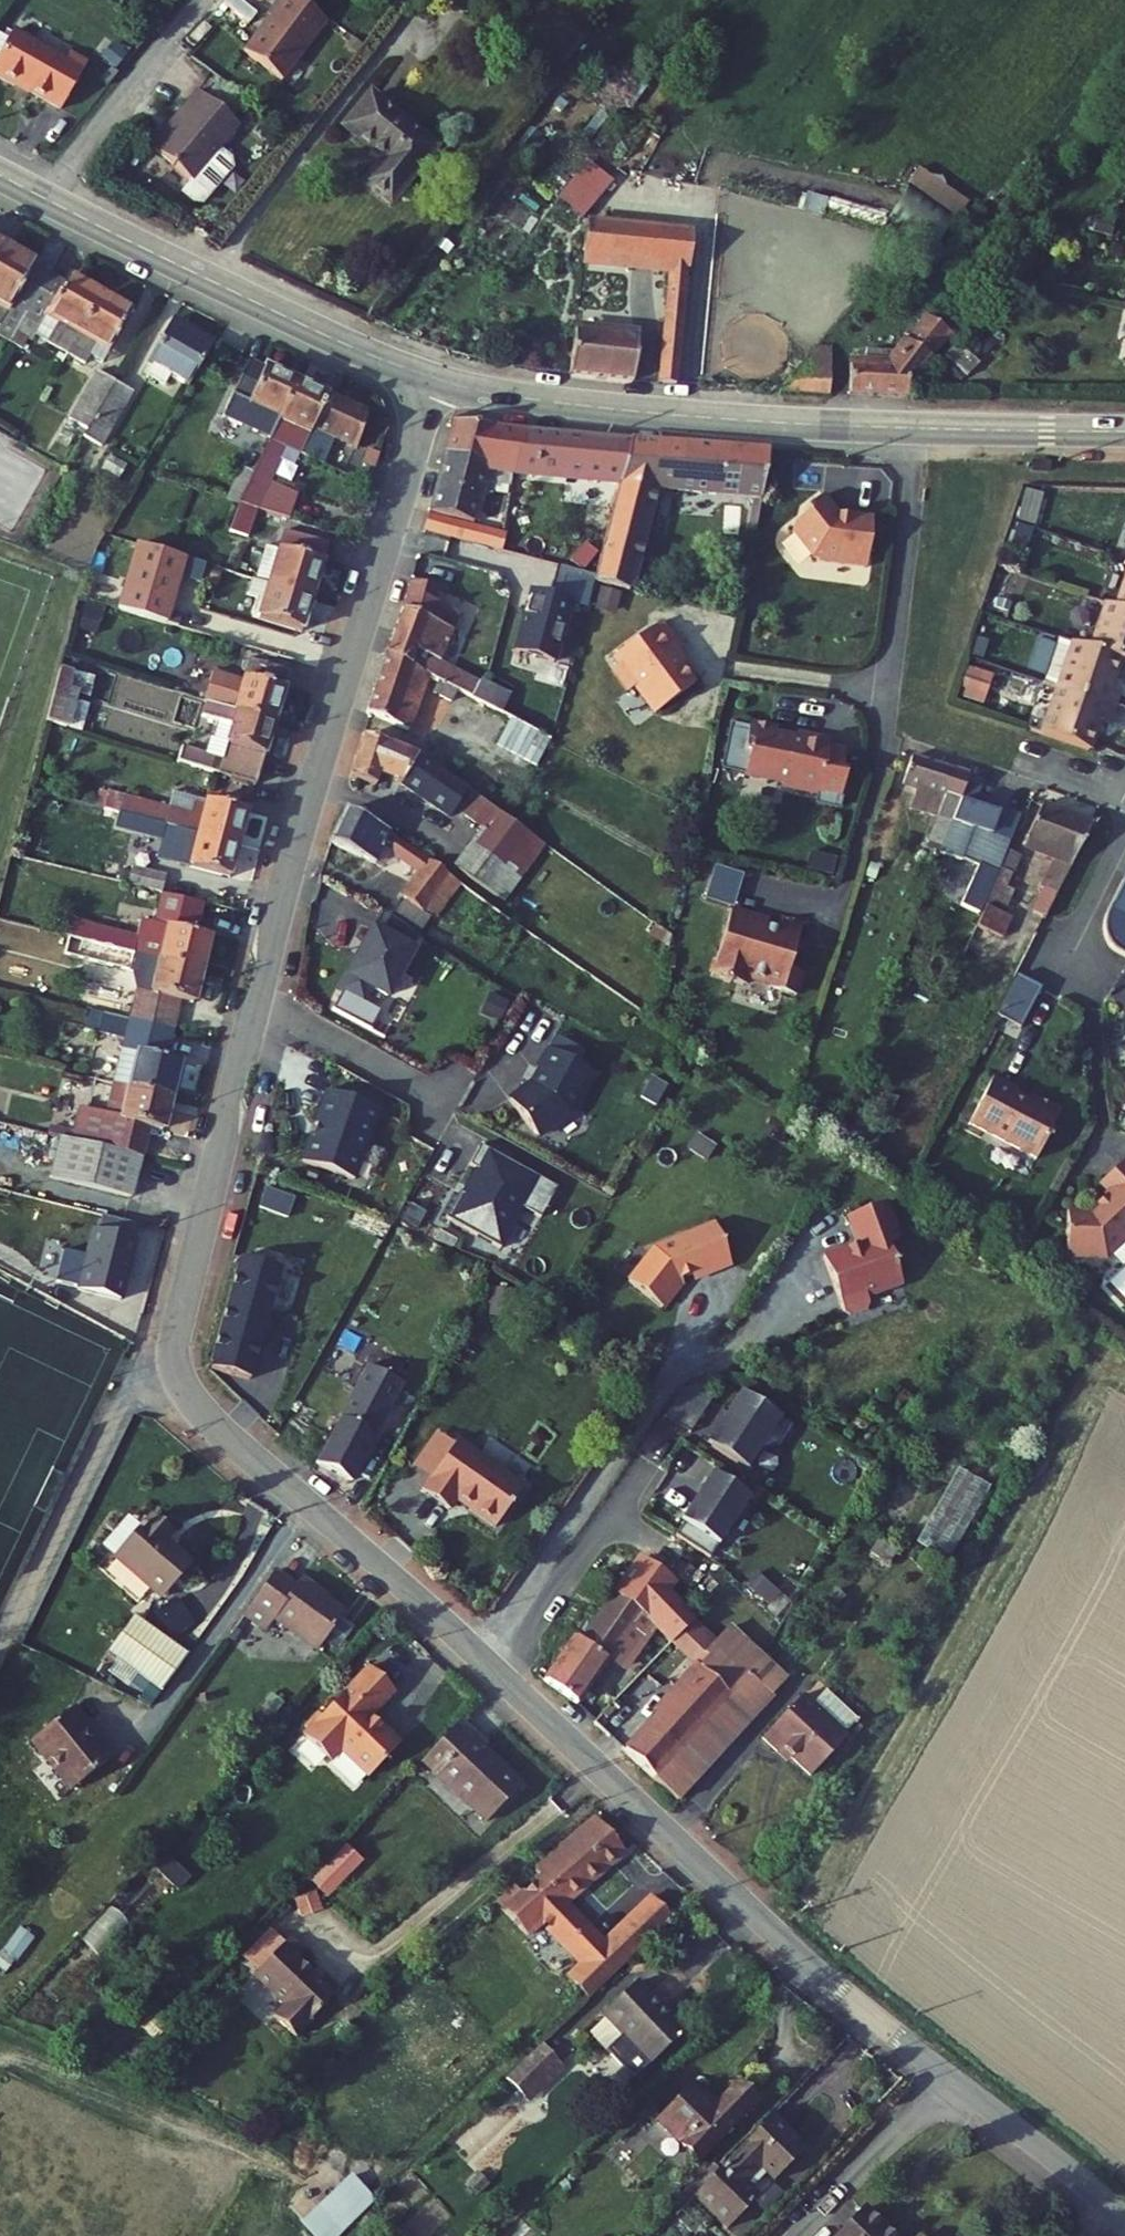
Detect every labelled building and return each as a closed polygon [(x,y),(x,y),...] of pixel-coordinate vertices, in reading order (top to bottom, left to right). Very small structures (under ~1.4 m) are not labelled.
[(294,0),(284,0),(268,20),(271,22),(246,56),(284,85),(328,26),(294,0)] [(0,56),(0,81),(15,90),(17,87),(61,112),(87,66),(70,56),(65,63),(12,34),(0,56)] [(155,155),(192,186),(219,153),(239,129),(198,95),(167,132),(171,135),(155,155)] [(365,102),(340,133),(380,165),(361,190),(387,211),(432,153),(365,102)] [(231,163),(219,153),(192,186),(180,201),(192,211),(198,210),(231,170),(231,163)] [(586,216),(613,179),(586,159),(559,196),(586,216)] [(908,185),(889,221),(938,246),(957,210),(908,185)] [(21,222),(0,211),(0,259),(21,222)] [(21,222),(0,259),(0,272),(44,297),(70,250),(21,222)] [(195,234),(207,241),(210,230),(207,226),(202,225),(195,234)] [(661,270),(657,386),(682,388),(687,231),(586,227),(584,267),(661,270)] [(88,261),(70,250),(44,297),(91,324),(122,270),(92,253),(88,261)] [(153,287),(122,270),(91,324),(121,342),(153,287)] [(234,323),(195,300),(170,341),(210,364),(234,323)] [(852,363),(849,396),(904,398),(907,365),(927,365),(957,337),(945,326),(933,336),(928,330),(893,365),(852,363)] [(572,336),(568,382),(634,385),(637,339),(572,336)] [(315,362),(269,340),(243,395),(273,408),(269,417),(286,425),(291,413),(298,399),(315,362)] [(955,348),(943,360),(964,380),(975,369),(955,348)] [(140,362),(123,351),(100,387),(118,399),(140,362)] [(805,354),(793,367),(828,370),(829,357),(805,354)] [(158,371),(140,362),(118,399),(109,415),(126,425),(158,371)] [(346,377),(315,362),(298,399),(328,414),(330,410),(346,377)] [(793,367),(771,391),(828,394),(828,370),(793,367)] [(385,396),(346,377),(330,410),(375,432),(385,396)] [(308,422),(291,413),(286,425),(257,488),(304,502),(310,484),(285,476),(308,422)] [(490,469),(519,476),(530,435),(463,426),(451,460),(490,469)] [(591,481),(629,483),(640,442),(530,435),(519,476),(591,481)] [(639,592),(664,490),(774,497),(778,450),(640,442),(629,483),(624,506),(604,583),(639,592)] [(481,500),(490,469),(451,460),(433,515),(450,520),(458,493),(481,500)] [(884,489),(848,485),(833,467),(815,482),(818,485),(805,496),(804,505),(823,529),(830,530),(830,533),(878,539),(884,489)] [(591,481),(589,504),(624,506),(629,483),(591,481)] [(473,527),(481,500),(458,493),(450,520),(462,524),(473,527)] [(457,542),(462,524),(450,520),(433,515),(427,532),(457,542)] [(338,529),(297,516),(281,566),(324,580),(338,529)] [(208,543),(158,528),(140,591),(190,607),(208,543)] [(411,553),(401,582),(429,592),(439,562),(411,553)] [(313,614),(324,580),(281,566),(271,601),(313,614)] [(1106,622),(1124,628),(1124,576),(1106,622)] [(401,582),(387,624),(432,648),(451,600),(429,592),(401,582)] [(614,612),(618,588),(597,584),(593,608),(614,612)] [(671,686),(709,654),(685,626),(693,620),(672,594),(626,632),(632,640),(626,646),(643,666),(649,660),(671,686)] [(87,655),(102,612),(85,606),(69,649),(87,655)] [(1070,660),(1124,681),(1124,662),(1124,658),(1124,628),(1106,622),(1073,609),(1055,655),(1070,660)] [(387,624),(367,682),(416,699),(425,675),(464,696),(476,671),(465,665),(432,648),(387,624)] [(300,654),(260,641),(253,665),(223,655),(214,683),(216,683),(284,705),(300,654)] [(477,641),(465,665),(476,671),(496,681),(505,662),(484,651),(487,646),(477,641)] [(91,658),(78,654),(65,704),(87,711),(97,676),(87,673),(91,658)] [(1053,705),(1098,723),(1109,695),(1120,700),(1124,688),(1124,681),(1070,660),(1053,705)] [(963,697),(984,703),(991,675),(969,670),(963,697)] [(464,696),(461,702),(540,742),(555,711),(496,681),(476,671),(464,696)] [(284,705),(216,683),(211,699),(229,705),(224,720),(221,720),(216,736),(192,728),(188,742),(266,766),(284,705)] [(791,699),(764,694),(763,701),(747,697),(738,740),(760,744),(760,747),(798,754),(801,755),(832,761),(833,760),(834,762),(832,774),(854,778),(859,749),(855,743),(860,720),(843,716),(844,710),(812,704),(811,710),(790,705),(791,699)] [(365,703),(350,748),(375,759),(379,747),(393,757),(415,726),(365,703)] [(552,825),(415,726),(393,757),(384,770),(393,776),(400,766),(406,770),(409,765),(488,822),(470,849),(512,878),(552,825)] [(933,835),(942,838),(958,795),(952,792),(957,780),(962,766),(918,751),(910,776),(950,792),(933,835)] [(259,797),(185,778),(181,792),(123,777),(118,793),(177,808),(213,818),(251,828),(259,797)] [(942,838),(932,867),(985,888),(1003,835),(986,828),(996,796),(957,780),(952,792),(958,795),(942,838)] [(340,791),(330,826),(378,840),(381,828),(426,858),(400,898),(432,918),(470,859),(387,803),(383,805),(340,791)] [(1050,900),(1044,911),(1053,914),(1096,828),(1037,802),(1018,844),(1054,862),(1039,894),(1050,900)] [(213,818),(177,808),(169,840),(242,860),(251,828),(213,818)] [(102,842),(134,850),(138,834),(106,826),(102,842)] [(181,858),(150,849),(146,865),(178,874),(181,858)] [(1015,853),(1005,849),(974,923),(999,934),(1008,913),(1000,910),(1010,886),(1003,884),(1015,853)] [(161,890),(164,872),(130,867),(127,885),(161,890)] [(105,922),(175,940),(216,950),(225,916),(214,914),(221,885),(180,874),(168,920),(109,906),(105,922)] [(1124,955),(1124,879),(1121,877),(1105,908),(1103,915),(1103,920),(1103,926),(1105,932),(1108,939),(1111,944),(1118,951),(1124,955)] [(783,899),(746,887),(729,942),(734,954),(757,962),(760,953),(783,960),(782,965),(810,973),(817,951),(803,946),(817,902),(798,896),(794,908),(781,904),(783,899)] [(423,913),(386,889),(375,907),(399,921),(405,911),(420,920),(423,913)] [(399,921),(375,907),(341,968),(364,981),(372,966),(388,975),(420,920),(405,911),(399,921)] [(1044,911),(1040,918),(1049,922),(1053,914),(1044,911)] [(207,986),(216,950),(175,940),(166,975),(154,972),(147,1001),(188,1011),(196,983),(207,986)] [(1020,977),(999,1018),(1023,1030),(1044,989),(1020,977)] [(181,1040),(188,1011),(147,1001),(140,1030),(154,1034),(145,1067),(185,1078),(194,1044),(181,1040)] [(597,1052),(552,1026),(540,1045),(543,1047),(536,1060),(512,1077),(540,1115),(572,1092),(576,1084),(578,1085),(597,1052)] [(1043,1085),(1006,1066),(984,1108),(1052,1142),(1076,1094),(1046,1079),(1043,1085)] [(176,1116),(185,1078),(145,1067),(135,1105),(93,1095),(86,1122),(156,1139),(163,1112),(176,1116)] [(355,1156),(380,1085),(327,1067),(316,1100),(318,1101),(314,1113),(312,1112),(303,1138),(355,1156)] [(144,1182),(156,1139),(86,1122),(75,1119),(65,1159),(144,1182)] [(559,1165),(483,1122),(472,1141),(479,1145),(464,1170),(461,1169),(447,1194),(502,1225),(525,1185),(542,1195),(559,1165)] [(1117,1164),(1124,1173),(1124,1156),(1117,1164)] [(1103,1195),(1081,1194),(1080,1233),(1121,1235),(1124,1231),(1124,1176),(1103,1195)] [(891,1196),(852,1210),(862,1238),(827,1250),(846,1304),(853,1308),(868,1302),(871,1296),(869,1291),(905,1279),(891,1236),(903,1232),(891,1196)] [(148,1223),(110,1213),(93,1273),(133,1283),(148,1223)] [(654,1244),(630,1278),(665,1302),(680,1281),(678,1276),(694,1268),(694,1270),(696,1270),(698,1270),(731,1254),(713,1216),(654,1244)] [(238,1239),(208,1351),(251,1363),(282,1251),(238,1239)] [(409,1354),(374,1336),(324,1434),(359,1452),(409,1354)] [(796,1407),(746,1370),(733,1388),(738,1392),(715,1422),(749,1448),(760,1433),(783,1425),(796,1407)] [(529,1459),(462,1414),(428,1465),(455,1483),(463,1471),(474,1479),(475,1482),(501,1500),(529,1459)] [(995,1457),(973,1445),(932,1517),(954,1530),(995,1457)] [(745,1471),(717,1452),(678,1508),(707,1527),(745,1471)] [(883,1502),(901,1515),(922,1487),(904,1474),(883,1502)] [(146,1498),(121,1549),(177,1576),(196,1535),(168,1520),(172,1512),(146,1498)] [(290,1551),(260,1593),(278,1607),(288,1595),(296,1602),(324,1566),(316,1559),(309,1565),(290,1551)] [(555,1656),(588,1677),(652,1580),(629,1565),(598,1615),(586,1607),(555,1656)] [(358,1592),(324,1566),(296,1602),(330,1628),(358,1592)] [(599,1701),(653,1755),(732,1677),(759,1704),(778,1685),(752,1658),(765,1641),(735,1612),(720,1626),(691,1597),(685,1604),(663,1583),(653,1592),(704,1643),(654,1694),(643,1705),(638,1700),(619,1680),(599,1701)] [(176,1670),(202,1635),(148,1595),(122,1632),(176,1670)] [(793,1669),(765,1641),(752,1658),(778,1685),(793,1669)] [(409,1677),(382,1653),(321,1718),(322,1727),(341,1745),(349,1745),(356,1737),(384,1764),(416,1729),(397,1711),(395,1713),(387,1706),(389,1704),(386,1701),(409,1677)] [(653,1755),(681,1783),(759,1704),(732,1677),(653,1755)] [(783,1733),(809,1758),(846,1721),(843,1718),(856,1705),(833,1681),(820,1695),(808,1683),(767,1725),(780,1737),(783,1733)] [(91,1685),(54,1718),(95,1765),(128,1739),(100,1705),(104,1701),(91,1685)] [(638,1700),(643,1705),(654,1694),(649,1689),(638,1700)] [(476,1706),(438,1747),(502,1807),(537,1770),(499,1734),(502,1730),(476,1706)] [(599,1917),(574,1892),(634,1840),(606,1808),(546,1860),(552,1865),(516,1900),(539,1924),(552,1912),(577,1938),(599,1917)] [(312,1882),(329,1897),(362,1860),(345,1845),(312,1882)] [(579,1967),(599,1988),(684,1907),(663,1886),(614,1933),(593,1954),(579,1967)] [(577,1938),(593,1954),(614,1933),(599,1917),(577,1938)] [(305,1925),(271,1961),(304,1993),(293,2005),(312,2023),(351,1981),(314,1946),(319,1939),(305,1925)] [(650,1978),(613,2012),(658,2058),(694,2023),(650,1978)] [(551,2035),(512,2073),(532,2093),(571,2056),(551,2035)] [(719,2058),(683,2093),(722,2131),(781,2070),(763,2053),(734,2083),(728,2077),(734,2072),(719,2058)] [(823,2125),(791,2094),(714,2174),(745,2204),(777,2172),(764,2159),(778,2144),(791,2158),(823,2125)] [(377,2200),(351,2173),(299,2223),(311,2235),(338,2235),(377,2200)] [(837,2235),(838,2235),(907,2235),(871,2200),(837,2235)]
